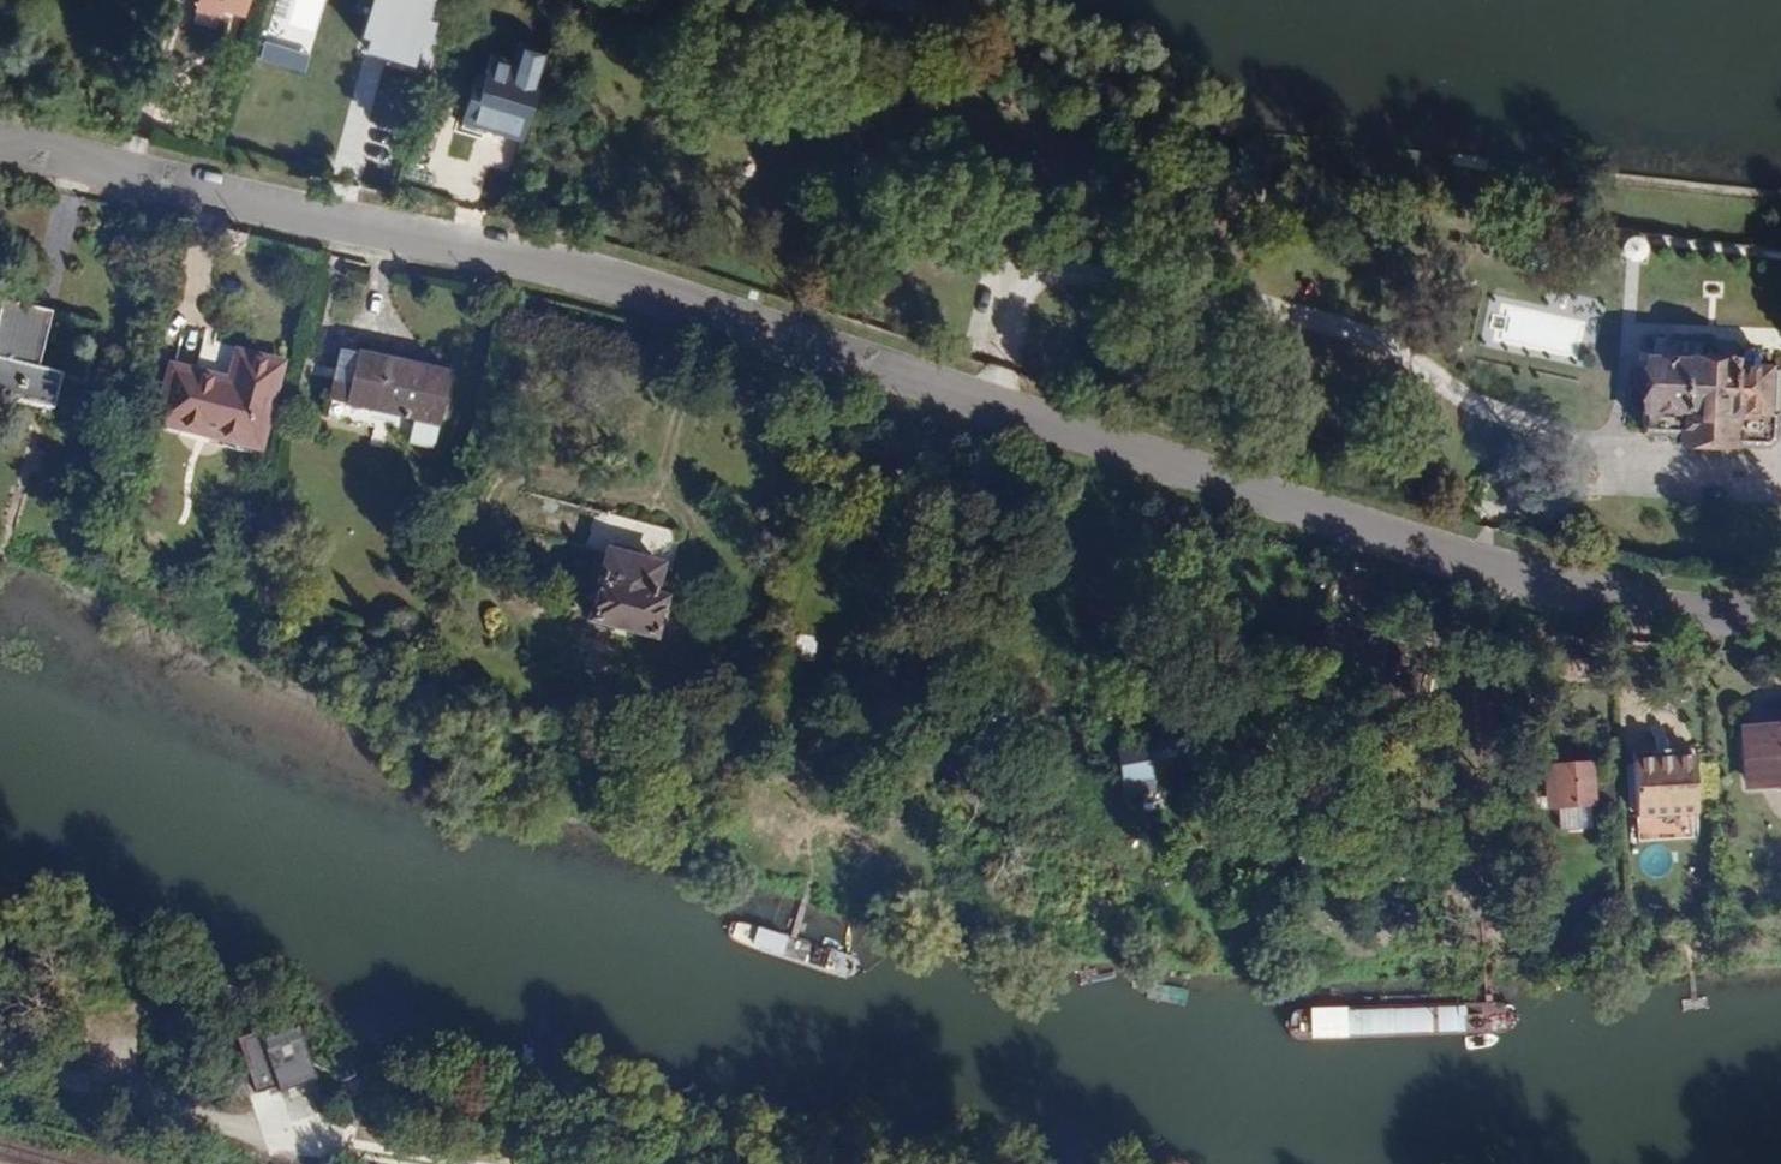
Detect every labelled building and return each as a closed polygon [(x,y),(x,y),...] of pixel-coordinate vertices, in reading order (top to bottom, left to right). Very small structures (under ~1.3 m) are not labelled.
[(248,0),(200,0),(194,22),(215,29),(222,7),(244,13),(248,0)] [(362,79),(409,93),(432,17),(378,0),(366,41),(374,43),(362,79)] [(533,95),(477,78),(459,136),(516,153),(533,95)] [(5,310),(0,326),(0,405),(46,420),(57,388),(26,378),(44,322),(5,310)] [(451,377),(343,352),(332,402),(439,426),(451,377)] [(173,371),(160,423),(257,447),(278,364),(237,354),(230,386),(173,371)] [(1643,434),(1683,435),(1682,444),(1773,447),(1774,422),(1776,418),(1777,370),(1731,368),(1731,366),(1645,363),(1643,434)] [(639,556),(619,551),(614,555),(612,554),(594,618),(659,636),(668,602),(656,599),(665,569),(641,562),(639,556)] [(1742,725),(1747,791),(1780,789),(1780,722),(1742,725)] [(1696,759),(1636,763),(1639,819),(1699,816),(1696,759)] [(1169,760),(1121,768),(1128,811),(1176,803),(1169,760)] [(1593,770),(1548,772),(1550,807),(1595,805),(1593,770)] [(858,956),(736,919),(730,924),(728,930),(730,940),(848,980),(858,974),(862,965),(858,956)] [(1293,1009),(1287,1018),(1288,1031),(1296,1039),(1502,1032),(1510,1030),(1518,1022),(1516,1009),(1504,1004),(1293,1009)] [(259,1097),(323,1083),(310,1025),(246,1040),(259,1097)]
